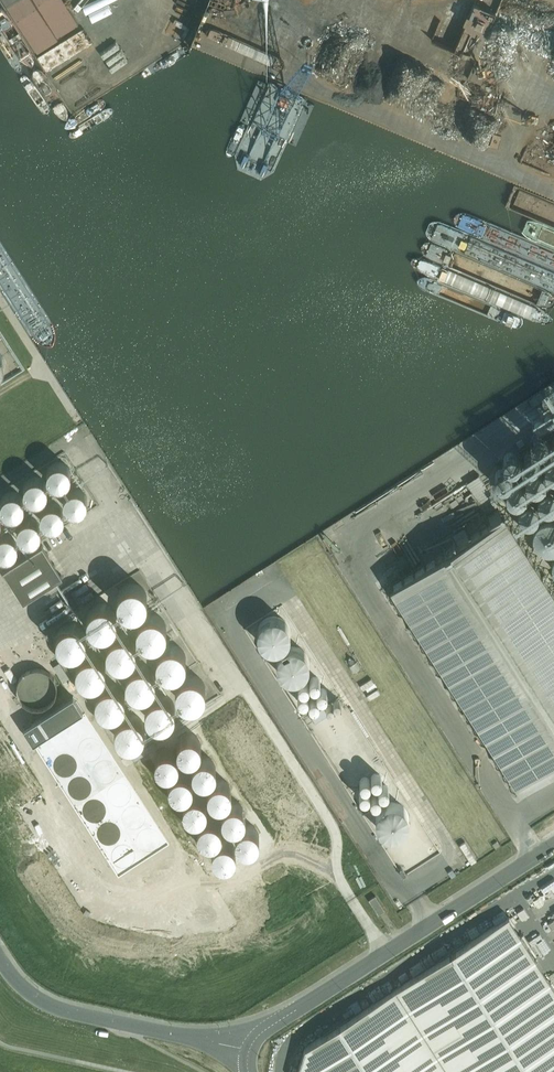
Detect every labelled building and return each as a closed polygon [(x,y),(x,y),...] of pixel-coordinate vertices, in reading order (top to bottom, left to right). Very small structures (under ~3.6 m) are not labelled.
[(263,17),(268,2),(260,0),(242,0),(239,10),(263,17)] [(107,58),(114,75),(139,64),(132,48),(107,58)] [(74,82),(63,89),(72,104),(83,97),(74,82)] [(499,487),(553,572),(553,429),(544,436),(533,443),(522,450),(518,452),(508,466),(508,467),(507,482),(499,487)] [(525,444),(522,440),(516,443),(519,448),(525,444)] [(58,441),(39,447),(45,468),(64,462),(58,441)] [(24,480),(40,470),(30,454),(15,464),(24,480)] [(81,503),(81,470),(57,470),(57,485),(62,485),(63,497),(73,497),(73,501),(80,500),(80,503),(81,503)] [(0,472),(0,491),(8,495),(16,480),(0,472)] [(498,506),(479,475),(466,483),(485,514),(498,506)] [(44,517),(49,527),(66,519),(48,482),(32,490),(45,516),(44,517)] [(13,503),(16,526),(32,524),(30,501),(13,503)] [(506,513),(395,584),(523,785),(553,765),(553,588),(506,513)] [(490,521),(496,518),(493,513),(488,517),(490,521)] [(6,538),(9,518),(0,517),(0,537),(6,538)] [(23,602),(62,577),(42,545),(3,570),(23,602)] [(115,556),(106,580),(132,589),(140,566),(115,556)] [(85,609),(107,598),(97,577),(75,588),(85,609)] [(312,715),(335,704),(312,658),(308,660),(304,653),(267,583),(242,595),(254,617),(246,621),(260,650),(268,646),(300,707),(306,703),(312,715)] [(45,606),(55,635),(78,627),(68,598),(45,606)] [(368,697),(379,690),(369,673),(357,680),(368,697)] [(417,819),(419,818),(407,796),(407,797),(395,773),(378,773),(370,777),(370,782),(370,781),(370,803),(362,807),(373,830),(373,828),(381,845),(387,842),(387,836),(392,836),(392,843),(393,843),(410,835),(407,835),(417,830),(417,819)] [(471,864),(477,861),(466,842),(460,845),(471,864)] [(378,915),(385,911),(375,896),(369,900),(378,915)] [(509,916),(305,1047),(297,1071),(553,1071),(553,987),(509,916)]
